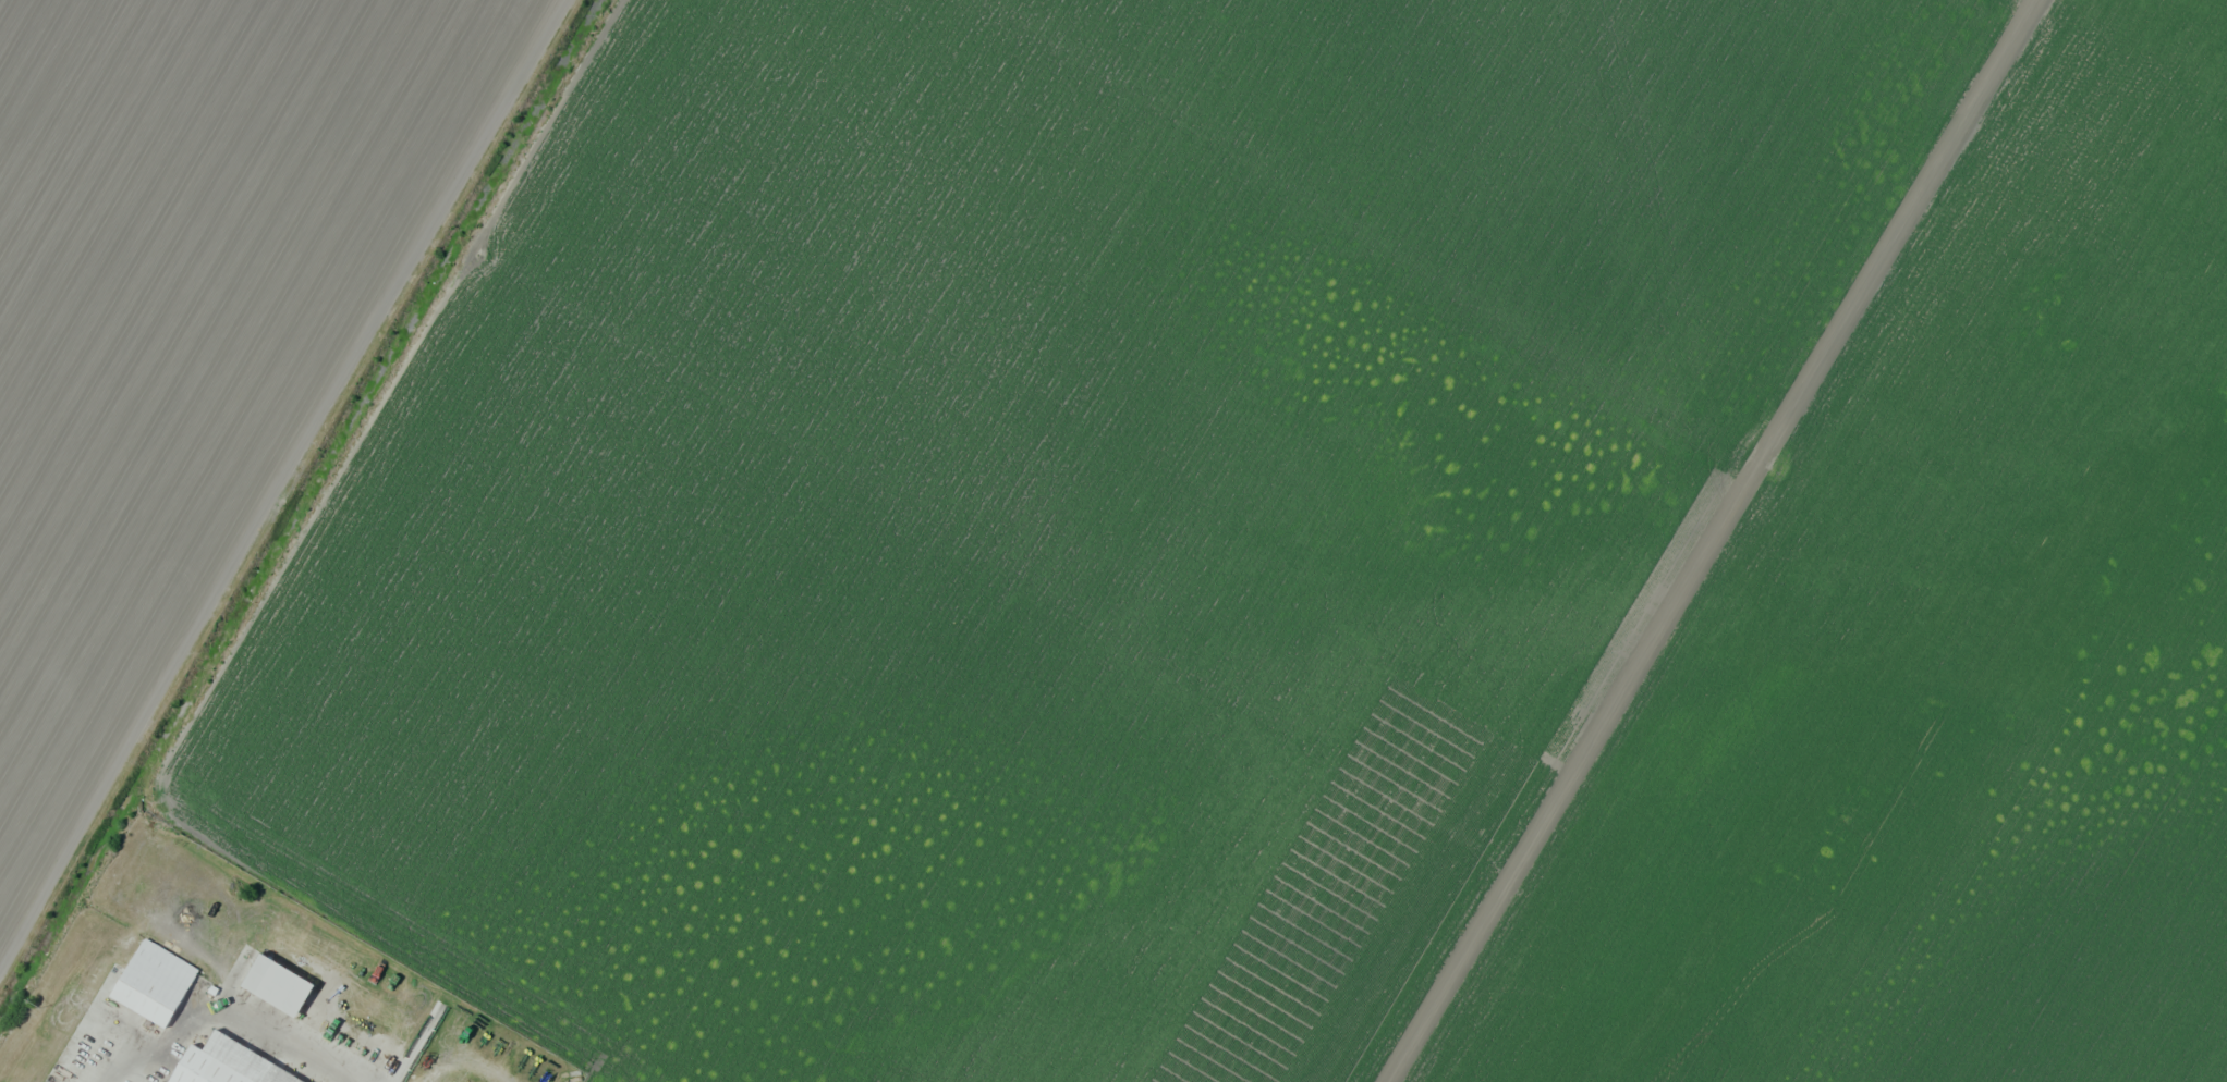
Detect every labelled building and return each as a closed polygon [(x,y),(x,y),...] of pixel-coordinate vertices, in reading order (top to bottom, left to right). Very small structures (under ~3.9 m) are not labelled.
[(165,1028),(198,967),(141,937),(109,998),(165,1028)] [(263,960),(314,987),(296,1020),(245,993),(263,960)] [(212,1030),(204,1046),(188,1044),(169,1081),(305,1081),(212,1030)]
